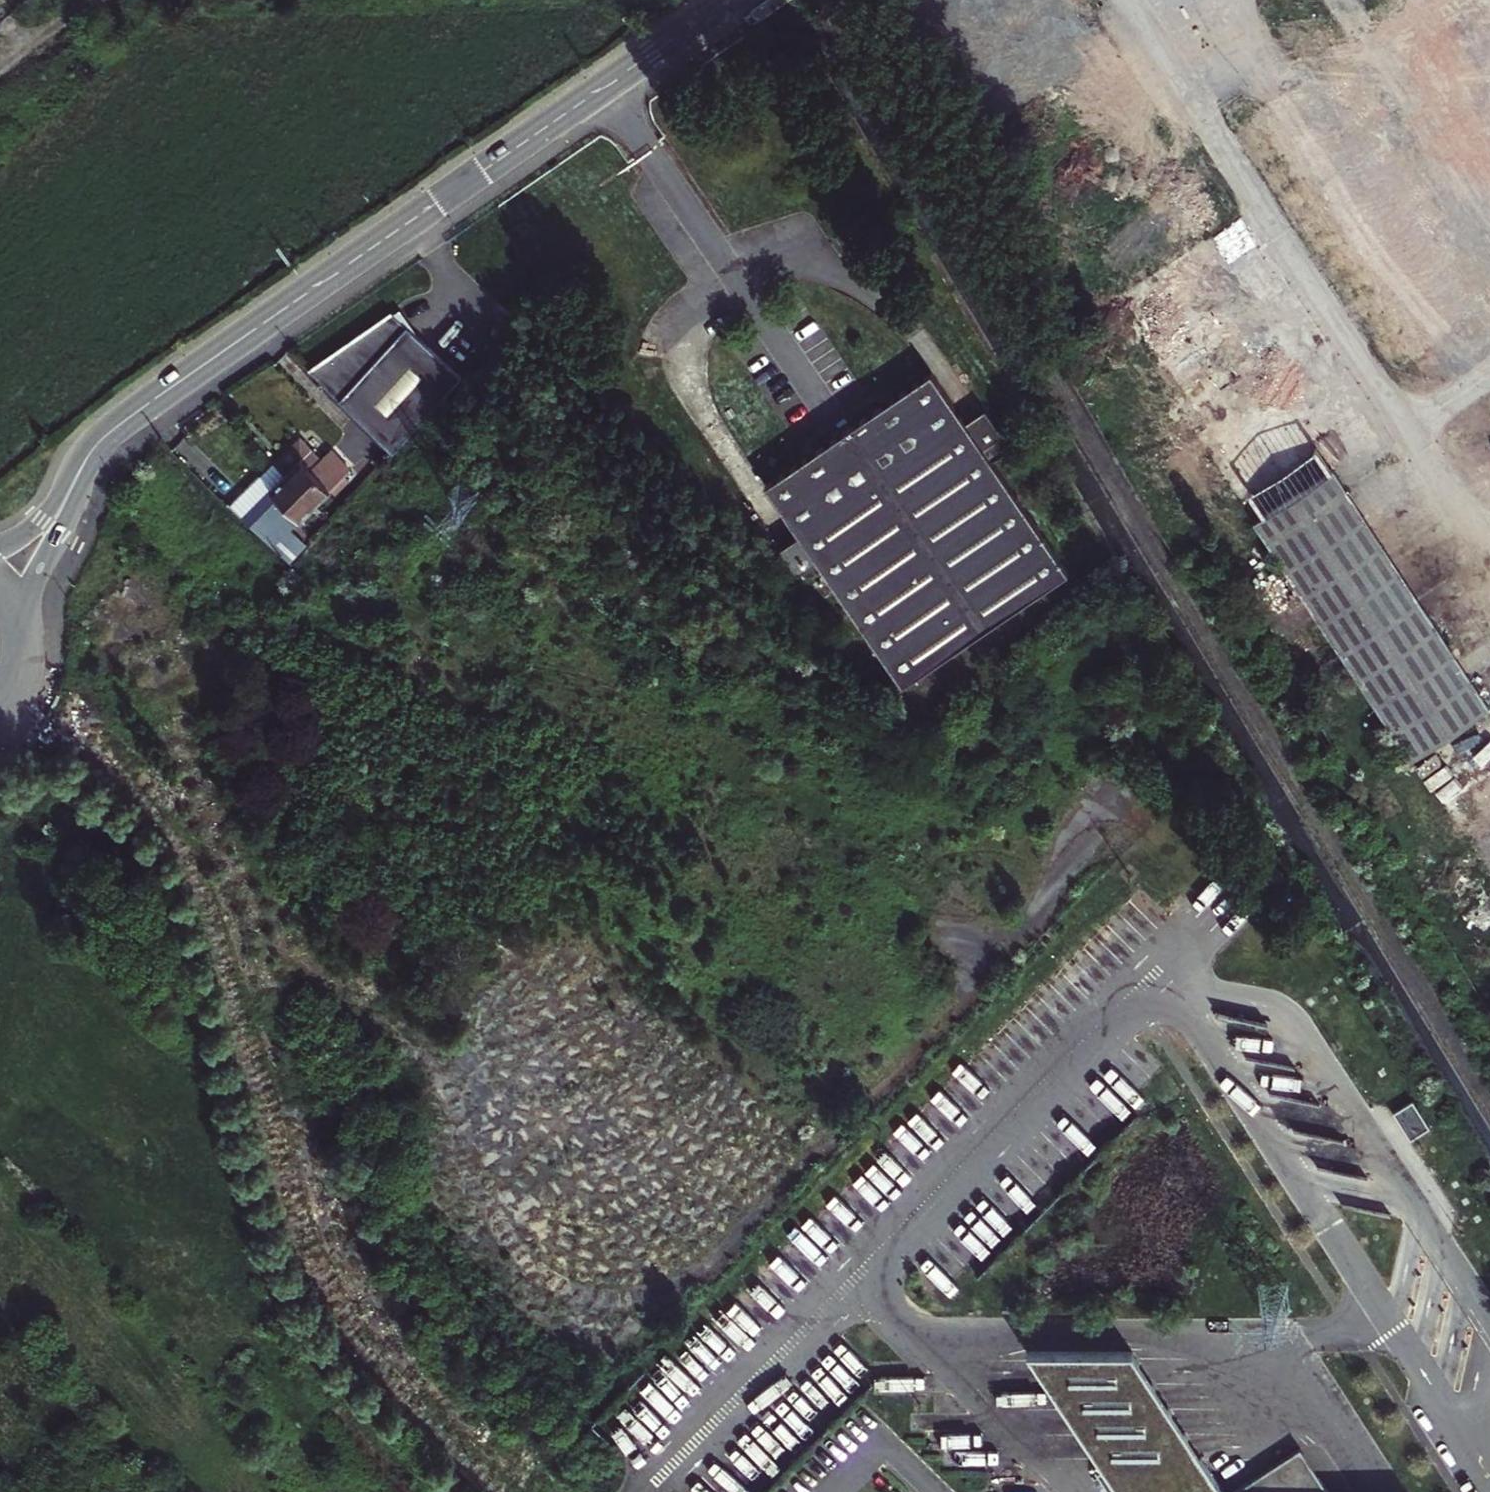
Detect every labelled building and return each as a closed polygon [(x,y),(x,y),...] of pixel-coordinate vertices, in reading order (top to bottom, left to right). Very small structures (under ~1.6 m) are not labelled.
[(770,62),(777,74),(791,65),(783,54),(770,62)] [(854,227),(863,242),(872,236),(862,222),(854,227)] [(399,311),(393,315),(419,340),(406,320),(399,311)] [(391,314),(311,371),(396,452),(460,379),(419,340),(393,315),(391,314)] [(780,549),(797,574),(817,561),(902,686),(1068,572),(992,460),(1011,446),(985,409),(977,414),(966,422),(932,372),(841,433),(764,485),(799,535),(787,544),(780,549)] [(287,452),(275,464),(316,505),(351,472),(329,448),(318,459),(300,440),(287,452)] [(253,486),(232,507),(290,566),(305,552),(287,533),(300,520),(316,505),(275,464),(253,486)] [(1333,472),(1255,522),(1411,761),(1489,709),(1333,472)] [(300,520),(309,528),(323,513),(316,505),(300,520)] [(127,717),(133,727),(139,723),(132,714),(127,717)] [(1457,802),(1467,818),(1480,837),(1489,830),(1489,780),(1459,801),(1457,802)] [(1416,1137),(1435,1126),(1419,1099),(1400,1110),(1416,1137)] [(1135,1353),(1025,1345),(1117,1491),(1228,1491),(1135,1353)]
